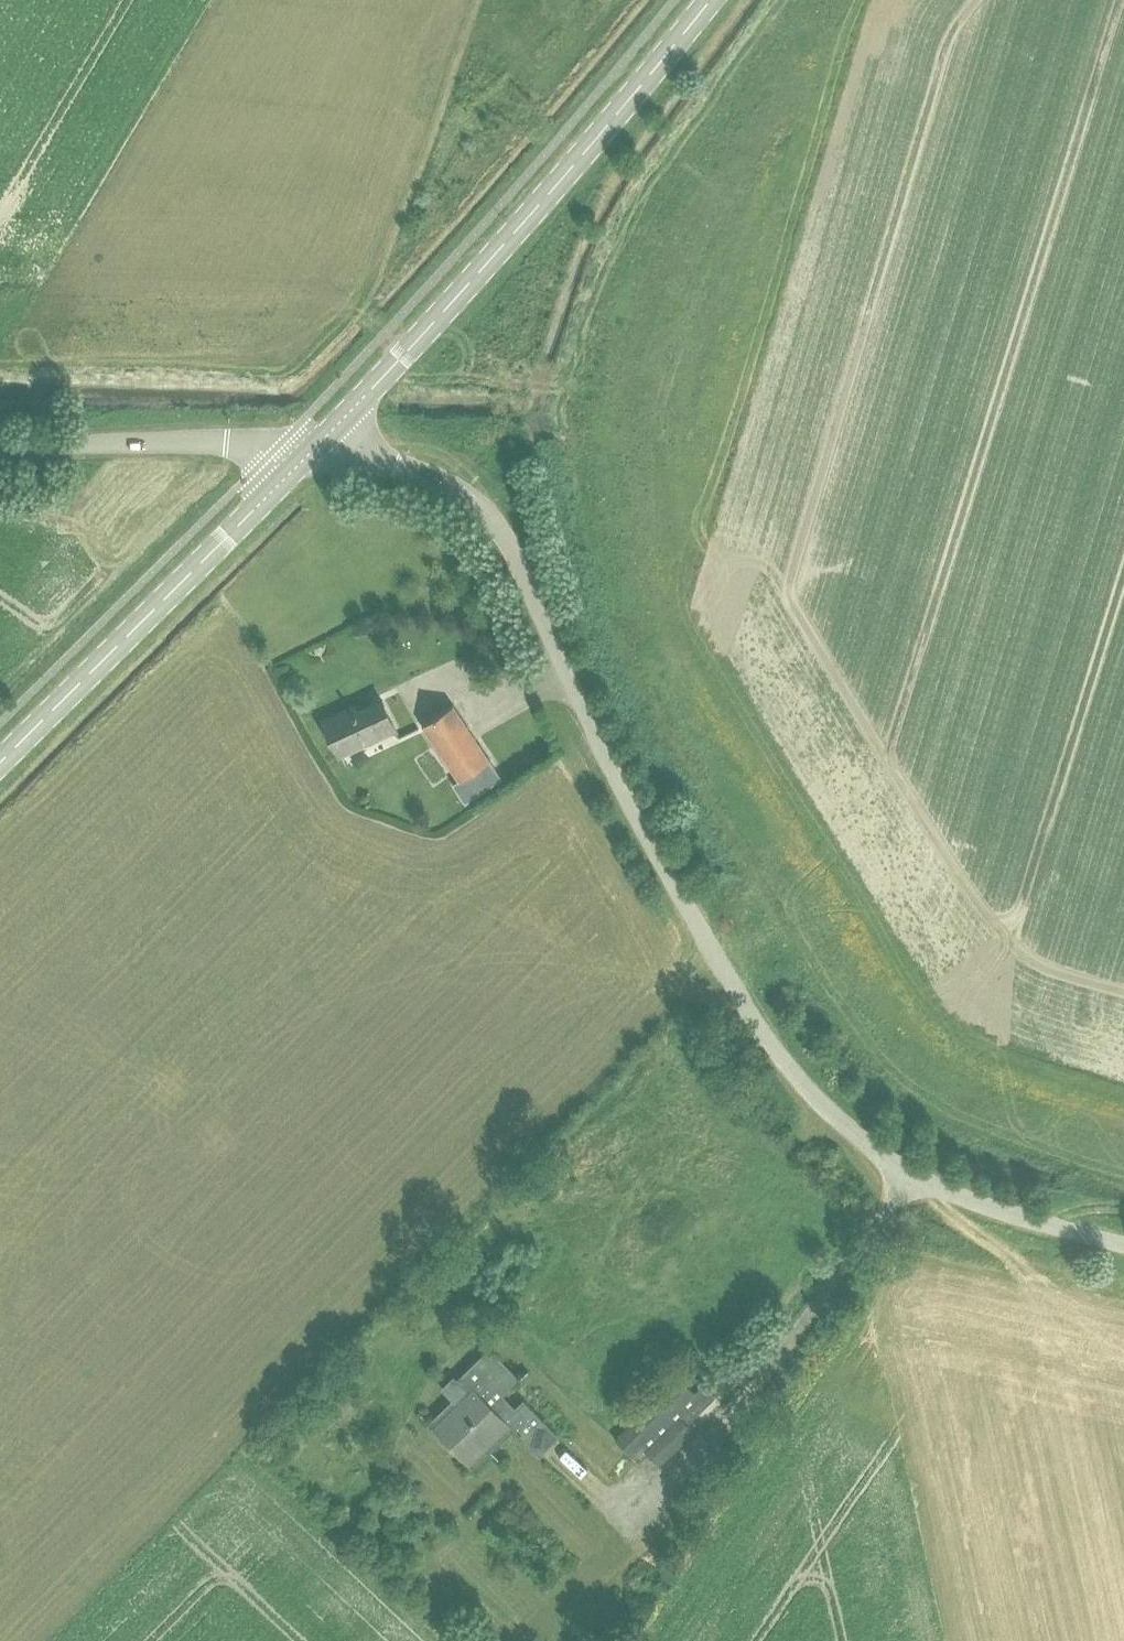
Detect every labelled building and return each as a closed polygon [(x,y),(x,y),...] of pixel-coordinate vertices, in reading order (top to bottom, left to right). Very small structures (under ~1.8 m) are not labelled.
[(340,755),(396,729),(382,700),(367,707),(368,709),(358,714),(354,706),(324,720),(340,755)] [(453,705),(423,725),(471,797),(502,778),(453,705)] [(536,1452),(556,1432),(524,1400),(512,1411),(500,1399),(517,1382),(487,1351),(461,1376),(473,1387),(433,1427),(471,1466),(511,1427),(536,1452)] [(694,1432),(686,1424),(715,1396),(703,1383),(694,1392),(678,1377),(613,1439),(637,1463),(646,1454),(658,1467),(694,1432)]
